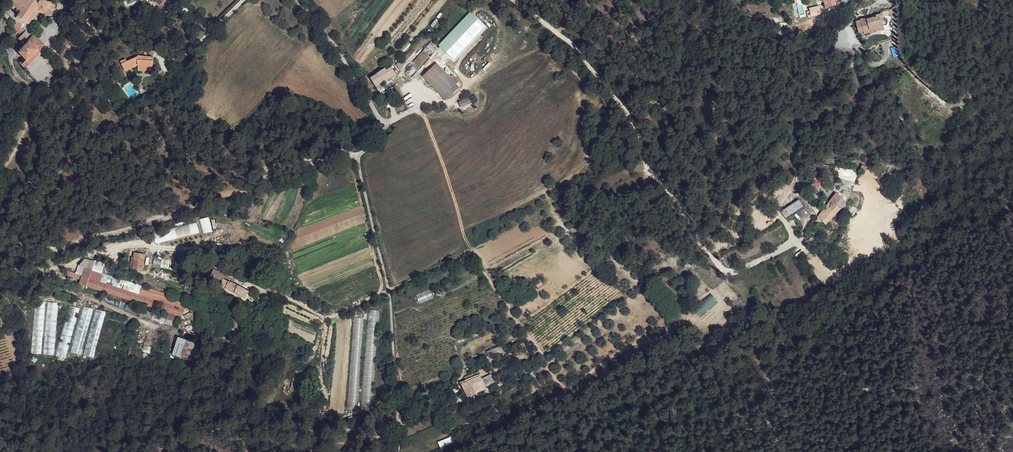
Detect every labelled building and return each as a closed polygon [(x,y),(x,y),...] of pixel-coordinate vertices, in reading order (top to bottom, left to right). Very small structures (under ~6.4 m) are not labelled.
[(10,4),(20,10),(28,0),(13,0),(10,4)] [(20,10),(17,16),(25,22),(37,4),(37,3),(33,0),(28,0),(20,10)] [(42,0),(39,0),(37,3),(37,4),(40,7),(44,11),(48,15),(48,16),(55,6),(49,1),(49,2),(48,2),(47,3),(42,0)] [(159,6),(157,8),(160,10),(170,0),(154,0),(159,6)] [(824,9),(834,6),(833,0),(822,0),(824,9)] [(40,7),(37,4),(25,22),(28,23),(37,9),(39,10),(40,7)] [(819,7),(808,8),(809,16),(820,15),(819,7)] [(880,15),(861,20),(861,21),(856,22),(859,33),(864,32),(865,34),(870,33),(869,30),(877,28),(878,32),(881,32),(883,42),(885,42),(887,41),(890,39),(893,37),(894,34),(895,31),(895,28),(891,12),(880,15)] [(23,29),(16,23),(13,27),(19,33),(23,29)] [(469,23),(441,49),(453,63),(482,38),(469,23)] [(34,35),(28,29),(18,39),(25,45),(34,35)] [(44,44),(34,35),(25,45),(18,52),(26,60),(30,64),(40,52),(39,50),(44,44)] [(424,35),(404,57),(407,60),(426,38),(424,35)] [(426,48),(416,63),(419,66),(427,54),(430,51),(426,48)] [(127,59),(122,62),(126,70),(137,64),(139,65),(145,65),(145,68),(149,68),(150,66),(155,66),(155,57),(139,56),(128,61),(127,59)] [(404,57),(399,63),(402,67),(407,60),(404,57)] [(30,64),(26,60),(22,64),(26,68),(30,64)] [(137,64),(126,70),(127,72),(138,67),(138,69),(155,71),(155,66),(150,66),(149,68),(145,68),(145,65),(139,65),(137,64)] [(436,65),(423,78),(444,102),(458,89),(436,65)] [(385,69),(370,78),(376,86),(395,74),(395,73),(392,68),(387,70),(385,69)] [(470,98),(460,102),(463,107),(472,103),(470,98)] [(273,122),(269,125),(273,129),(280,124),(277,120),(273,122)] [(817,200),(813,192),(808,195),(813,202),(817,200)] [(834,202),(832,204),(838,211),(841,207),(842,208),(846,202),(837,193),(831,200),(834,202)] [(799,200),(781,212),(785,218),(803,206),(799,200)] [(818,218),(827,224),(837,211),(828,204),(818,218)] [(203,234),(212,232),(209,222),(200,225),(203,234)] [(155,243),(199,234),(197,223),(153,232),(155,243)] [(812,239),(804,243),(807,248),(815,244),(812,239)] [(802,251),(796,256),(800,261),(806,256),(802,251)] [(136,257),(132,257),(131,268),(142,270),(144,254),(137,252),(136,257)] [(156,261),(155,265),(174,270),(176,263),(161,259),(160,262),(156,261)] [(81,280),(80,283),(181,316),(183,310),(191,312),(194,303),(101,272),(89,268),(86,267),(82,275),(81,280)] [(215,270),(213,276),(222,281),(223,280),(225,274),(215,270)] [(68,271),(66,275),(81,280),(82,275),(68,271)] [(222,281),(221,288),(233,292),(237,284),(223,280),(222,281)] [(237,284),(233,292),(245,298),(249,291),(237,284)] [(700,317),(717,302),(711,295),(694,310),(700,317)] [(64,359),(78,308),(69,306),(55,356),(64,359)] [(367,332),(377,332),(376,310),(367,311),(367,332)] [(264,327),(262,331),(298,347),(300,343),(264,327)] [(151,354),(154,339),(141,336),(138,346),(142,347),(141,352),(151,354)] [(177,337),(172,355),(194,361),(199,343),(177,337)] [(501,346),(491,350),(493,354),(503,350),(501,346)] [(476,373),(466,378),(467,381),(477,376),(476,373)] [(467,381),(461,384),(467,397),(471,395),(473,396),(476,395),(484,391),(484,389),(486,388),(485,387),(482,380),(479,375),(477,376),(467,381)] [(491,376),(482,380),(485,387),(494,382),(491,376)] [(348,408),(357,407),(356,396),(347,397),(348,408)] [(452,437),(437,442),(440,449),(454,444),(452,437)]
